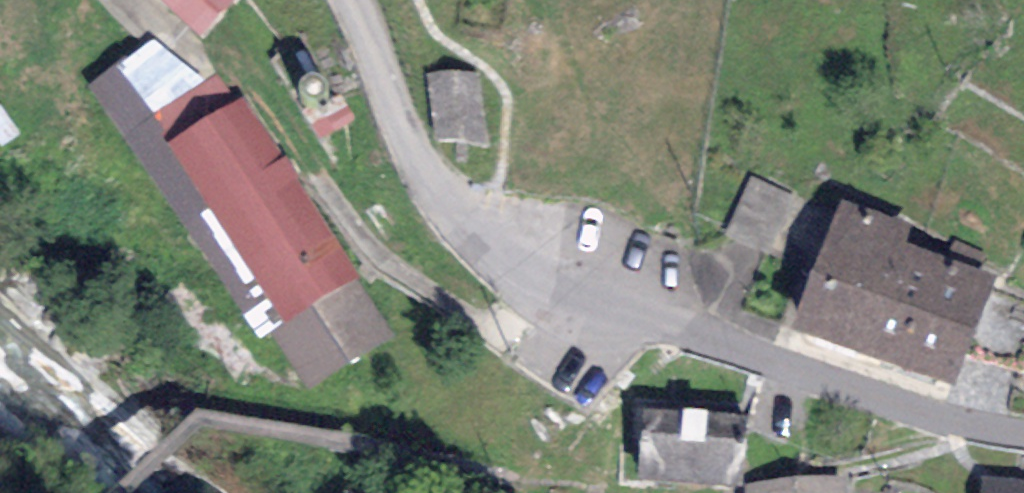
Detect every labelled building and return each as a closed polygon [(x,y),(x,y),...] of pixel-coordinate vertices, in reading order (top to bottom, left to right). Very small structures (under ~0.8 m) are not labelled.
[(198,39),(235,0),(156,0),(198,39)] [(87,84),(124,139),(207,84),(152,41),(87,84)] [(482,72),(429,73),(430,140),(483,140),(482,72)] [(207,84),(124,139),(258,339),(270,331),(355,279),(360,276),(242,99),(237,102),(219,76),(207,84)] [(796,195),(752,175),(725,236),(769,255),(796,195)] [(790,327),(866,354),(908,243),(915,225),(840,198),(790,327)] [(954,386),(996,276),(908,243),(866,354),(954,386)] [(392,337),(355,279),(270,331),(306,390),(392,337)] [(746,414),(708,412),(708,408),(682,407),(682,410),(641,407),(636,479),(741,486),(746,414)] [(745,484),(746,492),(847,492),(845,474),(745,484)] [(982,475),(980,492),(1023,492),(1023,478),(982,475)]
